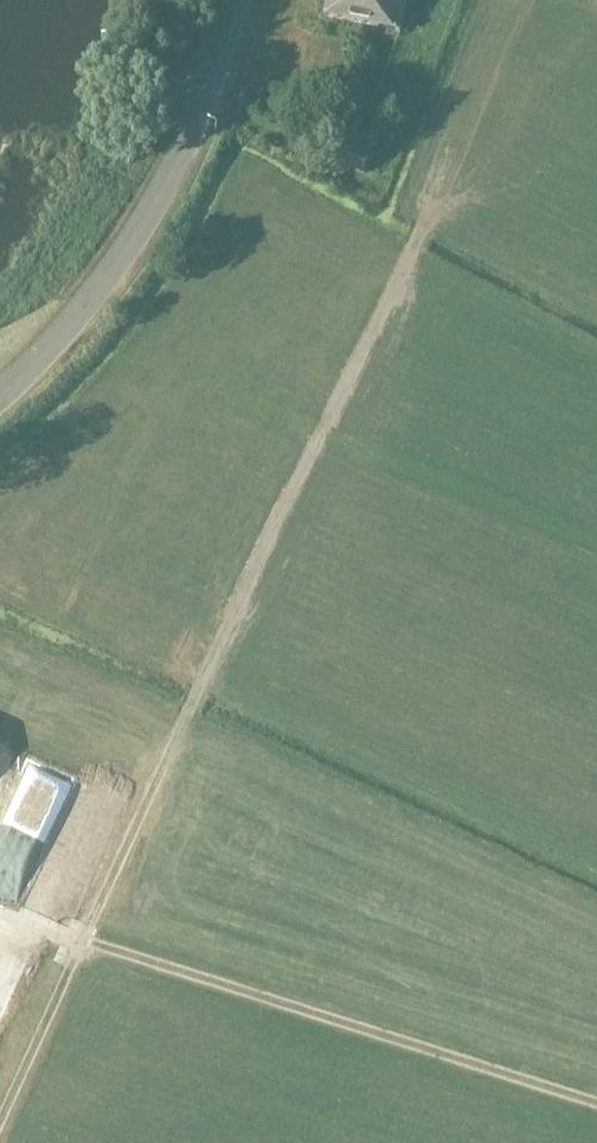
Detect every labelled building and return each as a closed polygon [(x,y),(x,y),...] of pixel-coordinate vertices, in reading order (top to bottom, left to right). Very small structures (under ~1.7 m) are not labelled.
[(322,17),(399,33),(405,0),(325,0),(322,17)] [(372,142),(375,132),(365,129),(362,139),(372,142)] [(9,969),(0,965),(0,992),(9,969)]
